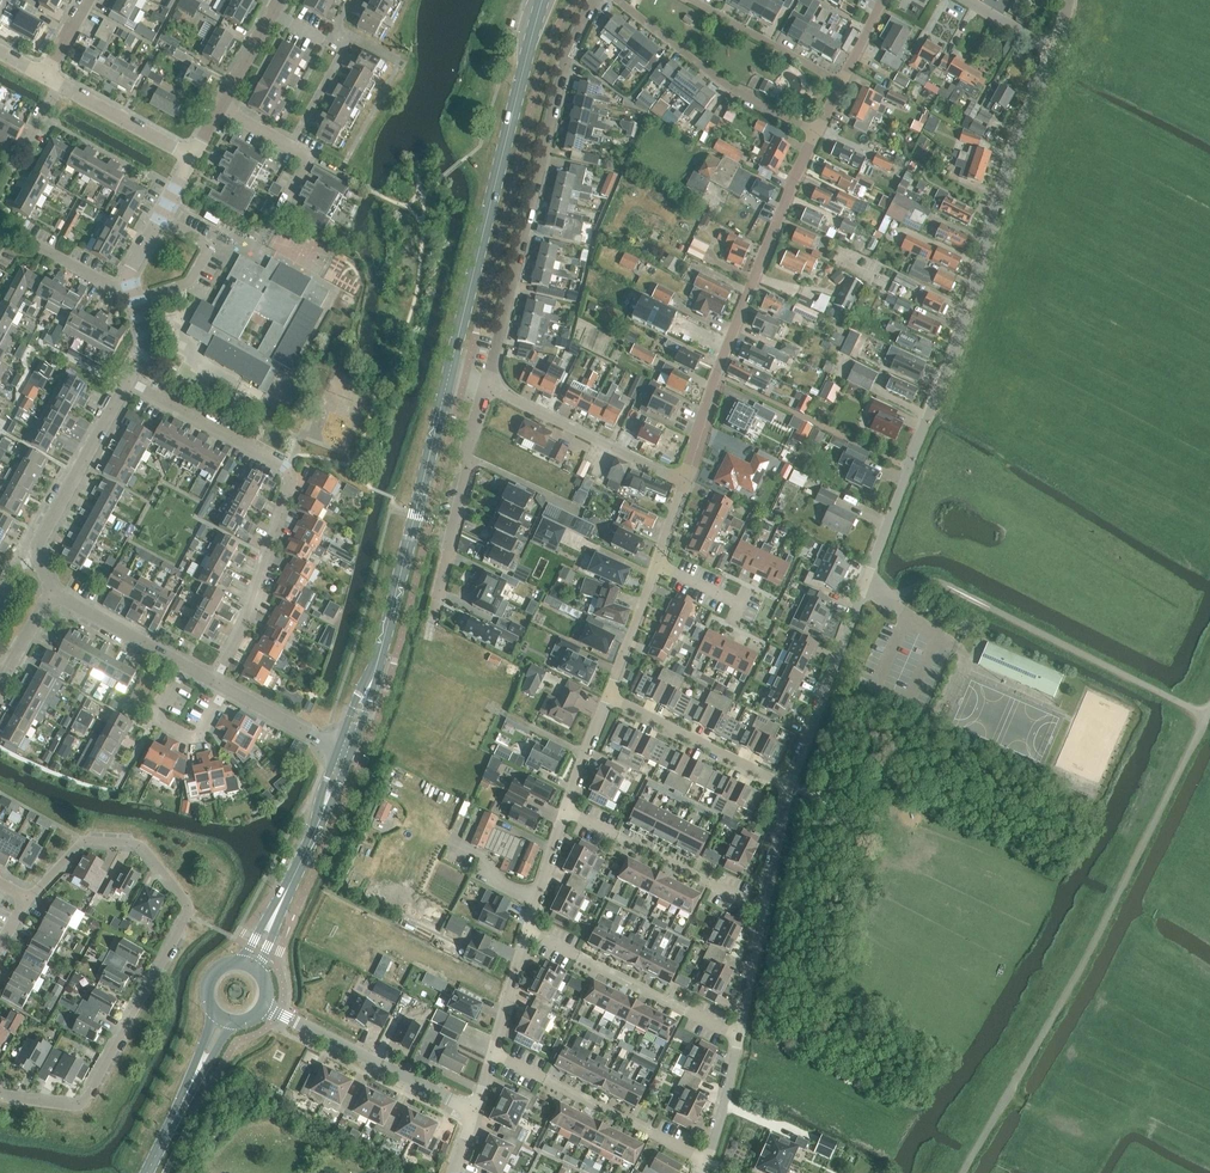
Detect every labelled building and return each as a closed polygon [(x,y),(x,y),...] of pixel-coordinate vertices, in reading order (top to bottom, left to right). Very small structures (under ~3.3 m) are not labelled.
[(0,20),(3,16),(8,5),(11,1),(9,0),(0,0),(0,20)] [(3,16),(13,22),(10,27),(10,29),(12,31),(14,32),(16,32),(17,31),(25,35),(24,37),(26,38),(28,40),(31,40),(32,39),(34,40),(43,24),(21,12),(26,3),(21,0),(11,0),(11,1),(8,5),(3,16)] [(61,0),(41,0),(39,4),(54,13),(61,0)] [(109,11),(114,13),(111,19),(124,26),(127,21),(133,23),(136,17),(131,15),(135,8),(119,0),(115,0),(109,11)] [(135,8),(139,0),(119,0),(135,8)] [(169,11),(175,0),(169,0),(164,8),(169,11)] [(180,1),(197,11),(200,4),(193,0),(181,0),(180,1)] [(246,13),(223,0),(222,0),(215,13),(239,26),(246,13)] [(246,13),(249,9),(251,10),(253,9),(256,3),(256,1),(253,0),(223,0),(246,13)] [(323,0),(306,0),(303,5),(324,17),(331,21),(334,16),(327,12),(331,4),(323,0)] [(354,7),(382,22),(385,17),(390,20),(395,11),(375,0),(372,0),(368,7),(357,1),(354,7)] [(400,3),(395,0),(375,0),(395,11),(400,3)] [(731,2),(729,5),(736,9),(741,0),(728,0),(731,2)] [(736,9),(748,15),(750,12),(757,0),(741,0),(736,9)] [(750,12),(761,18),(770,3),(771,2),(768,0),(757,0),(750,12)] [(761,18),(772,25),(782,8),(778,6),(780,2),(777,0),(771,0),(771,2),(770,3),(761,18)] [(788,9),(793,0),(786,0),(783,7),(788,9)] [(193,17),(197,11),(180,1),(177,7),(193,17)] [(804,17),(793,11),(782,30),(785,31),(784,33),(799,42),(808,26),(810,21),(820,4),(814,1),(804,17)] [(361,18),(356,27),(379,40),(384,31),(379,28),(382,22),(354,7),(351,13),(361,18)] [(163,22),(166,17),(169,11),(164,8),(161,15),(153,11),(151,16),(163,22)] [(822,10),(816,20),(824,25),(830,14),(822,10)] [(177,12),(173,18),(179,21),(182,15),(177,12)] [(833,14),(828,24),(831,26),(826,36),(820,32),(819,32),(810,48),(822,54),(831,38),(834,32),(842,19),(833,14)] [(614,15),(603,29),(614,38),(625,24),(614,15)] [(880,63),(899,73),(910,53),(905,51),(907,47),(905,46),(911,35),(914,30),(892,18),(881,38),(886,41),(881,49),(886,52),(880,63)] [(104,20),(99,28),(112,35),(116,27),(104,20)] [(819,32),(820,32),(822,28),(810,21),(808,26),(799,42),(803,44),(802,46),(809,50),(810,48),(819,32)] [(622,51),(625,46),(636,32),(635,31),(636,30),(631,26),(630,27),(625,24),(614,38),(611,42),(622,51)] [(138,25),(135,32),(152,41),(156,35),(138,25)] [(203,39),(209,43),(225,52),(228,46),(232,48),(236,41),(232,39),(233,38),(216,29),(211,26),(203,39)] [(99,28),(95,37),(107,44),(112,35),(99,28)] [(128,34),(120,29),(116,35),(125,39),(128,34)] [(840,49),(847,52),(857,33),(849,29),(844,38),(834,32),(831,38),(822,54),(833,61),(840,49)] [(627,67),(648,41),(636,32),(625,46),(622,51),(618,56),(621,58),(619,61),(627,67)] [(176,49),(179,42),(162,33),(159,39),(176,49)] [(131,47),(136,38),(130,35),(125,43),(131,47)] [(225,52),(209,43),(203,39),(201,44),(206,47),(202,55),(218,64),(225,52)] [(659,59),(654,55),(659,50),(648,41),(627,67),(626,68),(631,72),(638,64),(649,72),(659,59)] [(916,70),(917,69),(922,71),(927,63),(933,66),(942,49),(928,41),(920,54),(917,53),(909,66),(916,70)] [(282,42),(275,55),(297,67),(301,59),(307,63),(310,58),(304,54),(282,42)] [(604,50),(600,47),(593,55),(598,59),(604,50)] [(189,66),(193,58),(176,49),(172,57),(189,66)] [(79,55),(75,62),(79,64),(85,68),(83,70),(90,74),(92,72),(99,58),(87,50),(83,57),(79,55)] [(380,73),(386,64),(363,51),(358,60),(347,55),(344,60),(372,75),(375,70),(380,73)] [(598,59),(593,55),(588,51),(580,60),(590,68),(598,59)] [(268,67),(296,83),(299,78),(292,74),(297,67),(275,55),(268,67)] [(99,58),(92,72),(105,79),(117,58),(116,59),(109,56),(106,61),(99,58)] [(957,57),(954,62),(943,56),(937,68),(947,74),(961,82),(968,69),(963,66),(966,61),(957,57)] [(117,58),(105,79),(118,86),(126,72),(129,65),(117,58)] [(598,59),(590,68),(595,72),(603,63),(598,59)] [(352,71),(347,80),(370,92),(375,84),(369,81),(372,75),(344,60),(341,66),(352,71)] [(664,60),(649,79),(659,87),(661,85),(666,79),(672,83),(683,69),(672,60),(669,64),(664,60)] [(141,75),(147,78),(149,73),(148,72),(152,64),(148,62),(141,75)] [(183,81),(202,91),(206,85),(211,77),(191,66),(183,81)] [(261,80),(283,92),(287,84),(294,88),(296,83),(268,67),(261,80)] [(672,83),(668,88),(679,97),(683,92),(694,77),(683,69),(672,83)] [(978,83),(982,76),(968,69),(961,82),(957,88),(950,101),(955,104),(962,91),(975,98),(982,85),(978,83)] [(612,86),(618,78),(607,70),(601,78),(612,86)] [(625,70),(620,76),(625,80),(630,74),(625,70)] [(138,79),(126,72),(118,86),(130,93),(138,79)] [(163,80),(149,73),(147,78),(160,85),(163,80)] [(919,73),(915,81),(924,87),(927,82),(929,79),(919,73)] [(575,96),(593,101),(610,104),(611,99),(594,95),(596,87),(600,89),(601,83),(589,74),(586,84),(579,83),(575,96)] [(894,81),(906,88),(910,81),(897,74),(894,81)] [(683,92),(679,97),(690,106),(694,101),(693,100),(704,86),(694,77),(683,92)] [(261,80),(254,92),(282,108),(285,103),(279,99),(283,92),(261,80)] [(332,82),(329,88),(357,103),(360,98),(365,101),(370,92),(347,80),(342,88),(332,82)] [(772,83),(764,80),(759,91),(767,95),(772,83)] [(937,94),(940,90),(927,82),(924,87),(937,94)] [(143,84),(139,91),(147,95),(150,88),(143,84)] [(950,101),(957,88),(951,84),(947,91),(941,88),(940,90),(937,94),(950,101)] [(683,114),(679,119),(679,120),(683,122),(688,116),(689,117),(699,105),(705,109),(716,95),(704,86),(693,100),(694,101),(690,106),(684,112),(683,114)] [(987,108),(992,111),(1001,116),(1004,110),(1006,110),(1014,95),(1001,87),(992,103),(990,101),(987,108)] [(357,103),(329,88),(326,94),(336,99),(331,108),(354,121),(359,112),(353,109),(357,103)] [(159,89),(150,104),(174,117),(182,102),(159,89)] [(883,115),(886,108),(880,105),(883,98),(873,94),(863,89),(856,103),(883,115)] [(643,90),(637,98),(650,109),(657,100),(643,90)] [(890,91),(886,100),(904,108),(908,99),(890,91)] [(254,92),(247,105),(268,117),(273,109),(280,113),(282,108),(254,92)] [(572,109),(572,110),(590,114),(598,116),(607,118),(608,112),(600,110),(600,109),(591,107),(593,101),(575,96),(572,109)] [(657,103),(651,111),(662,119),(667,112),(657,103)] [(880,121),(883,115),(856,103),(850,117),(857,120),(853,128),(866,135),(873,118),(880,121)] [(971,103),(967,110),(976,115),(980,108),(971,103)] [(316,111),(313,116),(341,132),(344,126),(349,129),(354,121),(331,108),(327,116),(316,111)] [(728,109),(723,118),(731,123),(736,114),(728,109)] [(982,109),(976,118),(988,125),(994,115),(982,109)] [(569,122),(569,123),(586,127),(595,129),(603,131),(604,131),(606,125),(596,123),(598,116),(590,114),(572,110),(569,122)] [(669,111),(662,119),(667,123),(673,128),(679,120),(679,119),(683,114),(677,110),(674,115),(669,111)] [(923,114),(919,122),(924,124),(925,125),(931,112),(926,110),(924,115),(923,114)] [(967,110),(965,115),(974,120),(976,115),(967,110)] [(707,111),(695,126),(703,133),(704,132),(709,122),(713,116),(707,111)] [(12,120),(1,113),(0,115),(0,141),(12,120)] [(316,137),(338,149),(343,140),(338,137),(341,132),(313,116),(310,122),(320,128),(316,137)] [(12,120),(0,141),(0,143),(4,145),(8,138),(16,142),(25,126),(12,120)] [(915,120),(912,128),(920,132),(924,124),(919,122),(915,120)] [(758,121),(754,129),(763,133),(762,134),(770,138),(774,129),(758,121)] [(974,121),(969,130),(982,137),(987,127),(974,121)] [(709,122),(704,132),(710,135),(714,125),(709,122)] [(566,136),(566,137),(583,141),(591,143),(597,144),(599,138),(593,137),(595,129),(586,127),(569,123),(566,136)] [(629,123),(626,136),(633,138),(636,125),(629,123)] [(964,129),(964,130),(961,141),(979,147),(982,138),(964,129)] [(236,153),(262,168),(268,156),(233,136),(229,144),(238,149),(236,153)] [(566,137),(563,150),(571,152),(570,159),(570,160),(583,162),(597,166),(599,157),(585,154),(584,154),(580,154),(583,141),(566,137)] [(917,150),(914,157),(926,163),(930,157),(923,154),(930,141),(922,137),(915,149),(917,150)] [(766,142),(762,150),(784,161),(791,146),(775,138),(771,144),(766,142)] [(741,153),(725,143),(719,139),(713,148),(736,162),(741,153)] [(52,140),(45,151),(57,158),(68,164),(74,152),(52,140)] [(854,152),(837,144),(832,156),(841,160),(840,162),(849,166),(860,171),(866,158),(854,153),(854,152)] [(960,153),(958,159),(987,169),(992,154),(978,150),(969,147),(967,154),(960,152),(960,153)] [(74,152),(68,164),(66,166),(79,173),(91,151),(87,148),(83,155),(75,151),(74,152)] [(776,175),(784,161),(762,150),(758,157),(764,160),(760,167),(776,175)] [(45,151),(33,174),(45,180),(57,158),(45,151)] [(96,153),(91,151),(79,173),(91,180),(100,164),(93,160),(96,153)] [(221,160),(255,179),(262,168),(236,153),(233,158),(224,153),(221,160)] [(699,174),(695,171),(687,185),(704,194),(711,181),(741,197),(747,186),(754,190),(751,194),(759,199),(760,197),(768,202),(771,198),(772,199),(775,193),(774,192),(775,190),(766,186),(767,184),(741,170),(743,166),(724,155),(721,160),(710,154),(699,174)] [(890,171),(894,163),(876,155),(872,163),(890,171)] [(913,159),(909,166),(914,169),(918,162),(913,159)] [(958,159),(955,166),(962,168),(959,176),(968,179),(982,183),(987,169),(958,159)] [(223,176),(249,190),(255,179),(221,160),(217,166),(226,171),(223,176)] [(107,168),(100,164),(91,180),(103,187),(115,164),(110,162),(107,168)] [(120,167),(115,164),(103,187),(115,194),(117,191),(123,179),(124,178),(116,173),(120,167)] [(554,186),(554,187),(571,191),(579,193),(589,195),(590,193),(591,188),(581,186),(585,168),(570,165),(568,175),(557,173),(554,186)] [(827,165),(822,176),(832,181),(831,183),(842,188),(847,191),(852,193),(857,183),(854,182),(855,180),(852,179),(843,175),(844,173),(827,165)] [(314,167),(310,173),(319,178),(316,183),(342,197),(349,186),(314,167)] [(277,169),(274,174),(279,177),(282,172),(277,169)] [(19,183),(42,196),(49,183),(45,180),(33,174),(28,181),(22,177),(19,183)] [(223,191),(249,205),(256,193),(249,190),(223,176),(221,174),(217,181),(226,186),(223,191)] [(600,193),(608,197),(617,176),(608,174),(600,193)] [(855,180),(854,182),(857,183),(871,190),(874,182),(858,174),(855,180)] [(146,192),(123,179),(117,191),(128,197),(139,204),(146,192)] [(902,180),(895,194),(897,194),(903,197),(921,207),(925,198),(907,190),(910,183),(902,180)] [(23,191),(19,198),(35,208),(42,196),(19,183),(16,187),(23,191)] [(273,183),(270,187),(280,193),(283,188),(273,183)] [(314,188),(305,183),(301,189),(336,209),(342,197),(316,183),(314,188)] [(268,192),(277,198),(280,193),(270,187),(268,192)] [(551,200),(550,200),(568,204),(568,205),(574,206),(576,201),(577,202),(578,199),(579,193),(571,191),(554,187),(551,200)] [(830,202),(833,195),(817,187),(815,192),(813,192),(811,195),(812,197),(811,199),(821,203),(820,206),(827,209),(839,216),(842,209),(830,202)] [(951,217),(967,225),(974,211),(946,197),(949,193),(939,188),(935,196),(937,198),(931,208),(939,212),(950,218),(951,217)] [(301,189),(297,196),(307,201),(304,206),(330,220),(336,209),(301,189)] [(208,198),(243,217),(249,205),(223,191),(221,195),(212,190),(208,198)] [(868,204),(856,199),(841,191),(835,202),(851,209),(852,209),(863,214),(868,204)] [(579,193),(578,199),(592,202),(594,196),(589,195),(579,193)] [(903,197),(897,194),(886,216),(920,233),(931,212),(930,211),(921,207),(903,197)] [(127,226),(139,204),(128,197),(115,219),(127,226)] [(29,220),(35,208),(19,198),(15,205),(8,201),(6,206),(12,211),(29,220)] [(547,213),(565,218),(572,220),(581,222),(582,222),(588,223),(589,218),(582,216),(566,212),(568,205),(568,204),(550,200),(547,213)] [(301,210),(292,205),(288,212),(323,232),(330,220),(304,206),(301,210)] [(827,232),(830,227),(825,224),(827,221),(825,220),(826,217),(807,208),(802,220),(823,230),(827,232)] [(219,220),(207,213),(204,218),(216,225),(219,220)] [(547,213),(544,227),(554,230),(552,237),(566,240),(580,243),(582,236),(579,235),(582,222),(581,222),(572,220),(565,218),(547,213)] [(127,226),(115,219),(111,217),(105,229),(104,229),(127,242),(130,237),(123,233),(127,226)] [(59,220),(55,227),(60,230),(64,223),(59,220)] [(844,220),(840,230),(852,235),(856,225),(844,220)] [(950,228),(941,224),(933,239),(938,242),(940,239),(944,242),(951,245),(952,243),(962,248),(968,237),(950,228)] [(91,238),(97,242),(114,251),(118,243),(125,247),(127,242),(104,229),(105,229),(98,225),(91,238)] [(812,249),(815,250),(820,239),(798,228),(793,241),(812,250),(812,249)] [(721,233),(719,239),(727,243),(734,246),(728,260),(743,266),(746,259),(748,259),(749,255),(748,253),(751,247),(743,243),(744,241),(742,240),(738,238),(731,235),(730,236),(721,233)] [(930,260),(935,249),(907,236),(902,249),(929,261),(929,260),(930,260)] [(691,246),(687,253),(703,261),(706,253),(699,249),(702,243),(694,239),(691,246)] [(565,257),(556,255),(558,248),(563,249),(564,243),(549,240),(547,245),(540,243),(537,257),(563,264),(564,264),(570,265),(579,267),(581,262),(572,260),(564,258),(565,257)] [(110,257),(114,251),(97,242),(91,254),(107,263),(107,262),(117,268),(120,263),(110,257)] [(945,251),(938,248),(931,261),(938,265),(945,268),(946,266),(956,271),(962,259),(945,251)] [(811,255),(819,260),(822,254),(813,250),(811,255)] [(788,252),(781,266),(801,275),(803,269),(811,273),(818,259),(800,251),(798,257),(788,252)] [(633,271),(639,260),(625,253),(620,265),(633,271)] [(673,272),(680,261),(669,254),(666,259),(659,254),(655,261),(673,272)] [(211,307),(205,303),(202,301),(189,324),(191,325),(186,334),(209,347),(204,356),(259,387),(258,389),(265,393),(265,394),(276,376),(274,375),(280,365),(290,370),(323,311),(319,309),(329,291),(310,281),(310,280),(280,264),(271,259),(265,270),(240,256),(211,307)] [(557,277),(558,271),(560,263),(563,264),(537,257),(534,271),(551,275),(557,277)] [(916,260),(913,265),(910,274),(926,282),(926,281),(932,284),(932,285),(940,289),(941,286),(950,291),(955,280),(939,272),(938,274),(934,272),(933,274),(924,270),(926,265),(916,260)] [(44,282),(44,281),(22,269),(15,281),(27,288),(37,293),(38,294),(44,282)] [(682,278),(695,284),(694,286),(711,293),(727,301),(733,290),(712,279),(712,280),(700,274),(699,276),(686,269),(682,278)] [(549,282),(551,275),(534,271),(530,284),(538,286),(536,293),(563,299),(565,292),(554,289),(555,284),(549,282)] [(558,271),(557,277),(572,280),(573,277),(569,273),(558,271)] [(837,283),(844,277),(838,271),(831,277),(837,283)] [(37,293),(36,296),(49,303),(62,279),(65,274),(60,272),(53,284),(45,280),(44,281),(44,282),(38,294),(37,293)] [(898,274),(894,282),(889,292),(894,295),(900,284),(914,290),(917,284),(898,274)] [(847,277),(845,282),(834,304),(849,312),(862,285),(847,277)] [(66,282),(62,279),(49,303),(45,308),(58,315),(61,310),(70,293),(62,289),(66,282)] [(15,281),(3,303),(15,310),(27,288),(15,281)] [(70,293),(61,310),(72,316),(79,302),(80,303),(83,299),(82,299),(88,288),(81,285),(77,292),(72,289),(70,293)] [(653,296),(669,304),(675,293),(658,285),(653,296)] [(693,288),(689,297),(695,300),(699,302),(694,311),(708,318),(710,314),(714,313),(721,317),(727,304),(704,292),(701,298),(697,296),(700,292),(693,288)] [(577,301),(579,293),(569,291),(567,300),(576,302),(577,301)] [(634,293),(625,311),(634,315),(632,318),(667,335),(678,313),(643,296),(642,297),(634,293)] [(920,293),(915,302),(923,306),(940,314),(940,313),(944,314),(948,305),(945,303),(945,302),(928,294),(927,296),(920,293)] [(787,304),(768,295),(762,307),(774,312),(772,317),(791,325),(795,315),(786,311),(787,307),(785,306),(787,304)] [(813,301),(800,295),(797,302),(810,308),(813,301)] [(534,302),(526,300),(523,314),(540,319),(557,323),(558,318),(542,314),(544,305),(555,307),(557,301),(535,296),(534,302)] [(76,337),(78,332),(87,316),(82,314),(89,302),(83,299),(80,303),(79,302),(72,316),(66,326),(62,333),(74,339),(75,337),(76,337)] [(898,299),(894,309),(908,315),(912,305),(898,299)] [(12,324),(19,312),(15,310),(3,303),(0,308),(0,317),(12,324)] [(815,322),(819,315),(796,304),(792,312),(815,322)] [(36,310),(30,308),(28,313),(33,316),(36,310)] [(835,311),(828,308),(825,314),(832,317),(835,311)] [(922,315),(914,311),(909,323),(915,326),(936,336),(941,324),(922,315)] [(87,316),(78,332),(76,337),(88,344),(103,316),(98,313),(94,320),(87,316)] [(780,324),(758,313),(752,327),(760,331),(758,335),(772,341),(775,335),(779,336),(782,328),(779,327),(780,324)] [(520,328),(537,332),(546,334),(548,329),(539,326),(540,319),(523,314),(520,328)] [(108,319),(103,316),(88,344),(100,351),(103,346),(111,330),(104,326),(108,319)] [(12,324),(0,317),(0,333),(11,340),(18,327),(12,324)] [(890,321),(886,330),(899,336),(903,338),(905,332),(907,328),(890,321)] [(111,330),(103,346),(100,351),(112,358),(124,337),(123,336),(127,329),(122,327),(118,334),(111,330)] [(534,346),(534,345),(536,345),(535,346),(539,347),(541,341),(535,340),(537,332),(520,328),(516,342),(520,343),(534,346)] [(560,337),(567,339),(569,331),(563,329),(562,330),(560,337)] [(908,348),(929,358),(935,346),(916,337),(905,332),(903,338),(899,336),(896,343),(908,348)] [(5,351),(11,340),(0,333),(0,349),(5,351)] [(28,344),(33,335),(29,333),(24,342),(28,344)] [(48,333),(43,341),(54,346),(58,339),(51,335),(48,333)] [(839,348),(842,343),(844,338),(834,333),(829,343),(839,348)] [(625,334),(623,338),(635,344),(637,340),(625,334)] [(556,345),(565,347),(567,339),(558,337),(556,345)] [(691,350),(669,339),(666,346),(680,353),(676,362),(694,371),(695,369),(697,369),(699,366),(698,364),(701,358),(690,352),(691,350)] [(799,351),(783,343),(779,352),(795,359),(799,351)] [(848,343),(847,346),(843,353),(854,359),(859,349),(848,343)] [(744,345),(739,357),(769,371),(774,359),(783,363),(786,356),(773,350),(770,357),(744,345)] [(651,365),(656,356),(635,346),(631,354),(651,365)] [(518,349),(516,356),(527,359),(530,353),(518,349)] [(892,369),(919,381),(919,380),(920,380),(922,379),(923,379),(924,378),(925,377),(925,376),(925,375),(925,374),(925,373),(925,372),(924,371),(924,370),(924,369),(912,363),(915,357),(901,350),(899,354),(890,351),(886,360),(894,364),(892,369)] [(530,353),(527,359),(534,363),(538,355),(531,351),(530,353)] [(786,356),(783,363),(790,366),(793,359),(786,356)] [(546,376),(539,391),(544,394),(543,397),(550,400),(552,397),(553,395),(556,397),(557,397),(563,385),(562,385),(567,374),(556,369),(561,360),(555,357),(553,363),(546,376)] [(526,367),(519,381),(526,385),(539,391),(546,376),(553,363),(548,360),(541,374),(533,370),(526,367)] [(847,381),(869,391),(877,373),(873,372),(876,366),(865,360),(862,366),(856,363),(847,381)] [(41,361),(34,373),(43,377),(49,366),(45,363),(41,361)] [(94,361),(91,367),(103,374),(103,373),(106,368),(94,361)] [(829,374),(834,364),(827,361),(822,371),(829,374)] [(751,371),(733,362),(727,373),(765,391),(771,378),(752,368),(751,371)] [(662,373),(658,380),(683,393),(684,391),(685,392),(688,387),(686,386),(690,378),(675,370),(675,369),(666,364),(663,370),(661,369),(660,372),(662,373)] [(41,390),(46,379),(43,377),(34,373),(34,372),(28,383),(41,390)] [(593,373),(589,381),(594,383),(598,375),(593,373)] [(16,387),(21,376),(17,374),(11,384),(16,387)] [(86,386),(64,374),(58,386),(77,396),(78,394),(83,397),(81,402),(86,404),(90,397),(83,393),(86,386)] [(628,397),(635,400),(645,378),(638,375),(628,397)] [(892,377),(886,390),(912,402),(918,389),(892,377)] [(565,386),(560,396),(565,398),(562,403),(576,409),(589,381),(585,379),(581,385),(568,379),(565,386)] [(589,381),(576,409),(589,416),(596,401),(599,394),(591,390),(594,383),(589,381)] [(658,392),(661,386),(652,381),(646,394),(648,395),(640,410),(647,414),(650,409),(670,420),(673,415),(675,415),(678,409),(676,408),(679,403),(658,392)] [(25,397),(33,402),(39,390),(28,384),(21,395),(25,397)] [(821,398),(833,404),(840,389),(827,384),(821,398)] [(596,401),(589,416),(601,422),(608,407),(615,394),(618,387),(612,385),(606,397),(599,394),(596,401)] [(86,404),(81,402),(83,397),(78,394),(77,396),(58,386),(52,397),(71,408),(73,403),(83,409),(86,404)] [(819,391),(812,388),(809,393),(817,396),(819,391)] [(608,407),(601,422),(606,424),(604,426),(612,430),(625,405),(618,401),(621,397),(615,394),(608,407)] [(795,410),(804,414),(811,399),(803,395),(795,410)] [(24,412),(27,413),(33,402),(25,397),(19,409),(20,409),(24,412)] [(71,408),(52,397),(45,409),(65,419),(66,417),(71,408)] [(753,410),(737,401),(724,426),(744,436),(745,435),(755,415),(770,423),(774,415),(755,405),(753,410)] [(876,418),(871,429),(894,440),(902,423),(893,419),(897,411),(875,401),(869,415),(876,418)] [(16,417),(20,419),(24,412),(20,409),(16,417)] [(66,417),(65,419),(45,409),(39,420),(59,431),(61,426),(70,431),(73,427),(69,424),(71,420),(66,417)] [(140,462),(150,443),(154,436),(139,428),(144,420),(128,411),(121,424),(128,427),(119,444),(112,441),(107,449),(114,453),(105,470),(98,466),(95,470),(126,487),(140,462)] [(792,417),(787,426),(795,430),(797,431),(802,421),(792,417)] [(655,430),(658,423),(647,418),(644,425),(637,421),(631,433),(638,436),(637,439),(656,448),(663,434),(655,430)] [(155,454),(164,460),(168,453),(183,462),(180,468),(189,473),(192,467),(208,475),(205,482),(210,484),(229,449),(224,446),(219,455),(203,446),(208,437),(199,432),(194,441),(179,432),(184,424),(174,419),(170,427),(161,423),(154,436),(150,443),(158,448),(155,454)] [(53,440),(59,431),(39,420),(33,431),(52,442),(53,440)] [(536,445),(533,450),(560,464),(567,450),(552,442),(551,444),(547,442),(551,434),(525,421),(517,436),(536,445)] [(8,433),(12,435),(18,424),(13,422),(8,433)] [(27,443),(46,454),(51,444),(56,447),(58,443),(53,440),(52,442),(33,431),(27,443)] [(824,436),(813,431),(809,439),(819,445),(824,436)] [(833,437),(829,445),(845,453),(848,445),(833,437)] [(0,445),(0,448),(4,451),(8,444),(3,441),(0,445)] [(845,453),(839,464),(851,470),(846,480),(861,487),(862,485),(871,489),(878,474),(864,467),(870,453),(849,443),(848,445),(845,453)] [(17,458),(23,461),(42,471),(48,460),(24,446),(17,458)] [(672,459),(663,454),(659,461),(669,466),(672,459)] [(729,456),(725,464),(728,465),(719,483),(735,491),(738,485),(754,493),(769,463),(756,457),(751,468),(729,456)] [(609,480),(606,487),(616,491),(629,466),(615,460),(606,479),(609,480)] [(23,461),(17,472),(36,483),(42,471),(23,461)] [(582,462),(576,475),(583,479),(589,465),(582,462)] [(785,464),(782,470),(788,474),(792,467),(785,464)] [(259,490),(263,484),(273,489),(276,484),(249,470),(244,466),(237,478),(243,481),(259,490)] [(4,480),(29,494),(36,483),(17,472),(10,469),(4,480)] [(653,480),(646,478),(640,475),(629,471),(623,489),(644,497),(647,490),(650,491),(649,492),(657,495),(655,500),(664,504),(670,487),(653,480)] [(789,481),(802,488),(808,477),(794,471),(789,481)] [(310,486),(307,491),(329,503),(332,497),(329,495),(335,483),(317,473),(313,480),(309,478),(306,484),(310,486)] [(4,495),(23,505),(29,494),(4,480),(4,481),(10,485),(7,490),(2,487),(0,490),(0,493),(4,495)] [(100,486),(97,484),(94,490),(98,492),(102,495),(102,494),(118,503),(121,495),(130,500),(132,496),(124,491),(104,480),(100,486)] [(231,490),(263,507),(265,503),(255,497),(259,490),(243,481),(240,487),(234,484),(231,490)] [(346,484),(343,491),(356,497),(359,491),(346,484)] [(501,500),(524,511),(530,498),(533,499),(536,493),(526,488),(525,491),(516,486),(515,489),(508,486),(507,489),(504,487),(498,499),(501,501),(501,500)] [(834,506),(838,497),(821,489),(814,502),(828,509),(821,523),(848,536),(857,517),(834,506)] [(247,513),(251,506),(261,512),(263,507),(231,490),(228,496),(234,498),(231,504),(247,513)] [(325,510),(329,503),(307,491),(303,498),(300,496),(297,502),(300,503),(296,511),(305,516),(306,515),(315,521),(316,520),(322,509),(325,510)] [(581,507),(587,495),(579,491),(573,503),(581,507)] [(23,505),(4,495),(0,493),(0,508),(17,517),(23,505)] [(214,495),(211,493),(210,493),(204,504),(209,507),(215,496),(214,495)] [(102,494),(102,495),(96,506),(111,514),(118,503),(102,494)] [(703,514),(729,527),(731,522),(725,519),(728,512),(733,503),(715,495),(711,503),(709,502),(703,514)] [(494,513),(520,526),(528,530),(531,525),(520,519),(524,511),(501,500),(501,501),(495,514),(494,513)] [(222,507),(219,513),(251,530),(253,526),(243,520),(247,513),(231,504),(225,501),(222,507)] [(632,531),(633,531),(637,533),(641,524),(652,529),(657,518),(624,502),(619,514),(620,514),(616,523),(621,525),(632,531)] [(548,504),(542,517),(549,520),(555,507),(548,504)] [(89,519),(90,517),(105,525),(111,514),(96,506),(91,515),(87,512),(84,517),(89,519)] [(561,510),(555,507),(549,520),(555,523),(561,510)] [(568,513),(561,510),(555,523),(562,526),(568,513)] [(248,535),(251,530),(219,513),(216,518),(222,521),(218,527),(234,536),(238,529),(248,535)] [(495,520),(491,529),(494,531),(494,530),(525,545),(527,540),(516,534),(520,526),(494,513),(493,514),(495,514),(492,519),(495,520)] [(568,530),(575,517),(568,513),(562,526),(568,530)] [(729,527),(703,514),(697,526),(717,535),(720,528),(727,531),(729,527)] [(299,529),(295,535),(317,547),(321,539),(318,538),(325,525),(316,520),(315,521),(306,515),(305,516),(302,522),(299,521),(296,527),(299,529)] [(5,534),(9,527),(17,532),(20,527),(0,516),(0,531),(5,534)] [(748,525),(752,528),(757,518),(752,516),(748,525)] [(89,519),(84,528),(99,537),(105,525),(90,517),(89,519)] [(581,520),(575,517),(568,530),(575,533),(581,520)] [(558,545),(565,530),(543,520),(536,535),(558,545)] [(581,520),(575,533),(581,536),(588,523),(581,520)] [(616,535),(611,545),(635,557),(637,552),(638,550),(641,550),(643,549),(644,546),(644,544),(642,542),(621,532),(623,527),(614,522),(610,530),(610,531),(616,535)] [(762,529),(769,532),(772,526),(765,522),(762,529)] [(595,526),(588,523),(581,536),(588,539),(595,526)] [(697,526),(692,537),(718,550),(720,545),(713,542),(717,535),(697,526)] [(779,532),(786,535),(789,530),(782,527),(779,532)] [(93,548),(99,537),(84,528),(79,537),(74,535),(72,539),(76,542),(78,540),(93,548)] [(525,545),(494,530),(494,531),(488,544),(486,543),(490,545),(518,559),(518,558),(525,545)] [(7,550),(10,545),(2,541),(5,534),(0,531),(0,546),(7,550)] [(213,545),(217,548),(243,562),(245,557),(235,551),(238,544),(219,534),(213,545)] [(740,541),(730,562),(742,569),(753,547),(745,543),(749,536),(744,534),(740,541)] [(289,546),(285,553),(294,559),(295,558),(304,564),(305,563),(310,554),(321,560),(325,551),(317,547),(295,535),(292,541),(289,539),(286,545),(289,546)] [(715,555),(718,550),(692,537),(686,549),(705,559),(709,551),(715,555)] [(806,537),(803,545),(810,549),(814,541),(806,537)] [(190,546),(195,549),(199,542),(194,539),(190,546)] [(76,542),(72,551),(71,551),(86,559),(93,548),(78,540),(76,542)] [(518,559),(490,545),(486,543),(486,544),(487,544),(485,549),(488,550),(484,559),(514,574),(521,560),(518,558),(518,559)] [(760,551),(753,547),(742,569),(755,574),(769,546),(764,543),(760,551)] [(243,562),(217,548),(213,545),(209,551),(214,553),(211,559),(226,567),(230,561),(240,566),(243,562)] [(82,566),(86,559),(71,551),(72,551),(63,546),(60,551),(63,554),(60,560),(80,571),(80,570),(89,575),(91,571),(82,566)] [(773,548),(769,546),(755,574),(767,580),(777,559),(770,555),(773,548)] [(814,566),(819,568),(842,580),(849,567),(842,563),(845,557),(822,546),(816,557),(818,557),(814,566)] [(139,554),(136,558),(147,564),(151,558),(140,552),(139,554)] [(590,571),(589,571),(589,572),(590,572),(601,577),(600,581),(610,585),(612,582),(620,586),(621,587),(628,571),(627,570),(627,571),(608,562),(610,558),(598,553),(596,556),(595,557),(596,558),(590,571)] [(720,559),(725,562),(728,555),(723,553),(720,559)] [(347,555),(344,561),(350,564),(353,558),(347,555)] [(785,562),(777,559),(767,580),(780,587),(790,565),(793,557),(788,555),(785,562)] [(112,567),(115,561),(108,557),(105,563),(112,567)] [(161,566),(162,564),(151,558),(148,564),(159,570),(161,566)] [(295,558),(294,559),(290,566),(288,565),(282,576),(303,588),(307,581),(307,582),(314,568),(305,563),(304,564),(295,558)] [(222,574),(226,567),(211,559),(204,570),(231,584),(233,580),(222,574)] [(172,572),(174,569),(163,563),(162,564),(161,566),(172,572)] [(106,586),(112,590),(103,606),(109,609),(126,577),(129,571),(118,565),(114,571),(106,586)] [(231,584),(204,570),(198,567),(192,577),(214,589),(217,583),(228,589),(231,584)] [(559,578),(570,584),(571,583),(576,574),(563,568),(559,578)] [(837,591),(842,580),(819,568),(815,575),(809,572),(804,583),(819,591),(822,584),(837,591)] [(174,570),(171,576),(182,583),(185,577),(174,570)] [(476,588),(476,589),(477,590),(498,600),(498,598),(505,584),(516,589),(519,582),(502,574),(499,580),(485,574),(485,573),(484,573),(483,574),(484,574),(477,588),(476,588)] [(283,601),(294,607),(294,606),(301,610),(311,592),(303,588),(282,576),(276,587),(279,588),(274,596),(283,601)] [(123,596),(129,599),(138,584),(126,577),(109,609),(115,612),(123,596)] [(231,608),(220,602),(224,595),(214,589),(192,577),(192,578),(202,584),(196,595),(228,613),(231,608)] [(134,602),(126,618),(131,621),(149,590),(152,584),(141,578),(138,584),(129,599),(134,602)] [(613,604),(618,589),(584,578),(580,594),(593,598),(588,613),(624,626),(630,610),(613,604)] [(152,584),(149,590),(131,621),(137,624),(146,608),(151,611),(163,590),(152,584)] [(540,600),(544,593),(531,587),(527,594),(540,600)] [(827,606),(830,600),(807,589),(799,607),(827,621),(832,609),(827,606)] [(157,615),(148,631),(154,634),(172,602),(174,597),(167,592),(163,590),(151,611),(157,615)] [(477,590),(471,602),(474,603),(473,605),(472,606),(474,607),(501,620),(509,603),(498,598),(498,600),(477,590)] [(330,595),(324,592),(321,597),(328,600),(330,595)] [(672,600),(666,612),(692,625),(695,620),(688,617),(692,610),(690,608),(693,601),(678,594),(674,601),(672,600)] [(196,610),(212,618),(220,623),(212,618),(216,611),(218,613),(218,614),(218,615),(231,622),(234,616),(228,613),(196,595),(192,601),(199,605),(196,610)] [(183,604),(178,601),(172,611),(177,614),(183,604)] [(271,618),(292,630),(296,624),(297,624),(303,611),(301,610),(294,606),(294,607),(283,601),(279,608),(277,607),(271,618)] [(331,603),(324,615),(334,621),(340,609),(331,603)] [(821,633),(827,621),(799,607),(790,626),(803,632),(806,626),(821,633)] [(220,623),(212,618),(196,610),(190,622),(216,635),(218,631),(216,630),(220,623)] [(314,611),(311,616),(318,619),(321,615),(314,611)] [(690,629),(692,625),(666,612),(661,624),(680,633),(684,626),(690,629)] [(614,639),(600,632),(604,625),(588,617),(584,625),(588,627),(580,642),(605,654),(608,649),(609,649),(614,639)] [(289,636),(292,630),(271,618),(265,629),(267,631),(263,638),(283,649),(290,636),(289,636)] [(493,646),(498,637),(515,645),(518,638),(509,633),(488,623),(486,627),(471,620),(465,632),(493,646)] [(214,640),(216,635),(190,622),(184,633),(199,641),(203,634),(214,640)] [(697,622),(695,626),(701,629),(704,630),(706,626),(697,622)] [(524,630),(512,623),(508,631),(520,637),(524,630)] [(677,640),(680,633),(661,624),(655,635),(681,648),(692,653),(694,648),(683,643),(677,640)] [(70,630),(59,650),(57,654),(63,657),(61,659),(67,663),(71,657),(84,633),(78,630),(76,634),(70,630)] [(698,652),(694,659),(699,662),(703,654),(710,658),(721,636),(708,630),(698,652)] [(87,640),(89,636),(84,633),(71,657),(82,663),(90,648),(93,643),(87,640)] [(794,641),(788,652),(807,662),(812,652),(814,654),(819,645),(794,633),(791,640),(794,641)] [(681,648),(655,635),(649,647),(652,648),(647,658),(663,665),(667,656),(669,657),(672,649),(679,652),(681,648)] [(733,642),(721,636),(710,658),(718,661),(714,669),(719,671),(733,642)] [(276,662),(283,649),(263,638),(259,646),(256,645),(250,656),(272,668),(275,662),(276,662)] [(518,638),(515,645),(520,647),(523,640),(522,639),(518,638)] [(553,668),(588,685),(597,666),(577,657),(581,649),(559,638),(555,647),(561,650),(553,668)] [(719,671),(724,673),(727,666),(735,670),(745,648),(733,642),(719,671)] [(1063,676),(987,643),(979,663),(1020,680),(1019,682),(1053,697),(1063,676)] [(101,654),(99,653),(90,648),(82,663),(93,669),(101,654)] [(99,653),(101,654),(93,669),(104,676),(113,660),(104,655),(106,651),(102,648),(99,653)] [(758,654),(745,648),(735,670),(742,673),(739,681),(744,683),(747,676),(758,654)] [(48,652),(43,659),(63,670),(68,663),(67,663),(61,659),(48,652)] [(803,671),(807,662),(788,652),(783,664),(780,662),(777,669),(801,681),(805,672),(803,671)] [(501,660),(491,654),(487,661),(498,667),(501,660)] [(766,654),(763,661),(770,664),(773,658),(766,654)] [(269,673),(272,668),(250,656),(244,667),(247,668),(242,677),(262,688),(270,674),(269,673)] [(305,661),(312,664),(314,660),(308,656),(305,661)] [(39,668),(59,678),(61,674),(61,675),(63,670),(43,659),(41,663),(41,664),(39,668)] [(124,667),(122,665),(113,660),(104,676),(101,682),(112,688),(116,682),(124,667)] [(122,665),(124,667),(116,682),(127,688),(136,673),(126,668),(129,663),(124,661),(122,665)] [(545,671),(531,664),(525,676),(527,677),(520,690),(532,696),(545,671)] [(681,673),(683,668),(675,664),(673,670),(681,673)] [(652,701),(654,698),(660,702),(674,674),(663,668),(656,681),(643,675),(635,692),(637,694),(637,695),(643,698),(644,697),(652,701)] [(797,690),(801,681),(777,669),(773,676),(776,677),(771,689),(790,698),(794,689),(797,690)] [(699,679),(700,675),(701,673),(694,670),(692,676),(699,679)] [(61,684),(56,681),(38,671),(34,678),(26,674),(24,678),(49,692),(55,695),(61,684)] [(295,671),(291,672),(288,676),(295,680),(299,673),(295,671)] [(685,679),(674,674),(660,702),(667,705),(665,708),(674,712),(673,713),(679,717),(680,715),(682,716),(691,699),(679,693),(685,679)] [(29,687),(26,694),(43,704),(48,707),(55,695),(49,692),(24,678),(21,683),(29,687)] [(565,685),(576,691),(580,684),(569,678),(565,685)] [(715,690),(722,693),(725,687),(718,684),(715,690)] [(539,711),(549,716),(570,727),(578,711),(572,708),(578,696),(564,689),(558,700),(547,695),(539,711)] [(765,700),(763,699),(759,706),(784,718),(788,708),(785,707),(790,698),(771,689),(765,700)] [(684,719),(690,722),(691,721),(699,725),(701,722),(707,726),(722,697),(710,692),(704,705),(691,699),(682,716),(684,717),(684,719)] [(48,707),(43,704),(26,694),(22,701),(14,697),(11,701),(42,718),(48,707)] [(727,739),(729,740),(738,723),(726,716),(733,703),(722,697),(707,726),(714,729),(712,732),(721,736),(720,737),(727,741),(727,739)] [(83,706),(88,709),(92,700),(88,698),(83,706)] [(115,709),(118,704),(111,700),(108,705),(115,709)] [(11,701),(9,706),(17,710),(13,717),(31,726),(34,721),(40,724),(43,719),(42,718),(11,701)] [(308,702),(303,710),(309,713),(313,705),(308,702)] [(240,709),(238,714),(248,719),(247,720),(254,724),(257,718),(250,715),(240,709)] [(76,720),(87,726),(92,717),(81,711),(76,720)] [(114,713),(107,725),(126,735),(132,723),(114,713)] [(223,715),(219,721),(255,741),(262,729),(254,724),(247,720),(248,719),(238,714),(234,721),(223,715)] [(60,723),(66,727),(71,718),(64,715),(60,723)] [(755,749),(769,721),(758,716),(751,729),(738,723),(729,740),(731,741),(731,743),(737,746),(738,745),(747,749),(748,746),(755,749)] [(2,719),(1,720),(0,722),(0,724),(24,738),(31,726),(13,717),(9,724),(2,719)] [(75,721),(71,728),(78,732),(82,725),(75,721)] [(219,721),(216,728),(227,734),(223,741),(226,743),(223,749),(238,757),(241,760),(241,761),(243,763),(251,756),(249,754),(255,741),(219,721)] [(780,727),(769,721),(755,749),(761,753),(760,755),(768,760),(767,761),(774,764),(774,763),(777,764),(786,747),(773,740),(780,727)] [(24,738),(0,724),(0,730),(5,733),(1,740),(18,749),(24,738)] [(616,761),(627,767),(642,739),(635,735),(636,732),(628,728),(629,727),(622,724),(622,725),(619,724),(610,741),(612,742),(609,747),(620,753),(616,761)] [(107,725),(101,736),(120,746),(126,735),(107,725)] [(518,725),(516,729),(528,734),(530,731),(518,725)] [(266,733),(273,737),(276,731),(269,727),(266,733)] [(60,728),(54,739),(59,742),(65,731),(60,728)] [(68,734),(64,742),(70,746),(74,738),(68,734)] [(113,758),(120,746),(101,736),(98,742),(91,738),(88,743),(113,758)] [(149,753),(140,769),(153,776),(173,740),(167,736),(160,747),(153,743),(148,753),(149,753)] [(648,742),(642,739),(627,767),(639,772),(645,759),(658,765),(667,748),(664,747),(665,745),(659,742),(658,743),(649,739),(648,742)] [(173,740),(153,776),(161,780),(160,782),(168,786),(174,776),(183,781),(187,759),(174,752),(179,743),(173,740)] [(537,764),(553,772),(561,757),(558,756),(562,747),(549,740),(545,749),(536,745),(526,765),(535,769),(537,764)] [(107,769),(113,758),(88,743),(82,755),(107,769)] [(64,744),(58,753),(66,757),(71,748),(64,744)] [(301,757),(307,747),(301,744),(295,754),(301,757)] [(504,759),(509,749),(498,744),(493,753),(504,759)] [(663,785),(675,790),(689,762),(682,759),(684,756),(675,752),(676,751),(669,747),(669,749),(667,748),(658,765),(670,771),(663,785)] [(42,759),(47,762),(52,752),(47,749),(42,759)] [(213,764),(211,752),(204,753),(213,793),(226,790),(227,794),(239,791),(236,778),(233,779),(230,766),(223,767),(222,762),(213,764)] [(197,754),(200,767),(191,769),(194,779),(195,779),(199,796),(213,793),(204,753),(197,754)] [(101,780),(107,769),(82,755),(75,766),(101,780)] [(521,769),(526,759),(519,756),(514,766),(521,769)] [(60,765),(53,762),(50,768),(56,772),(60,765)] [(610,762),(606,770),(601,767),(595,779),(618,790),(624,778),(620,776),(623,769),(610,762)] [(693,783),(705,789),(714,771),(712,770),(712,769),(706,766),(705,767),(697,763),(695,766),(689,762),(675,790),(683,794),(686,796),(693,783)] [(487,768),(482,779),(490,783),(494,785),(500,775),(496,773),(487,768)] [(711,809),(722,814),(736,786),(729,783),(731,780),(722,776),(723,774),(717,771),(716,772),(714,771),(705,789),(717,795),(711,809)] [(515,780),(508,792),(525,801),(529,794),(546,803),(553,789),(529,777),(525,785),(515,780)] [(479,785),(480,785),(487,789),(490,783),(482,779),(479,785)] [(589,791),(594,794),(591,801),(604,807),(608,801),(611,803),(618,790),(595,779),(589,791)] [(646,785),(658,792),(660,787),(648,781),(646,785)] [(742,789),(736,786),(722,814),(733,820),(740,806),(753,813),(761,796),(759,794),(759,793),(753,789),(752,791),(744,787),(742,789)] [(660,787),(658,792),(670,797),(672,793),(660,787)] [(260,796),(266,803),(273,797),(267,790),(260,796)] [(670,797),(681,803),(683,799),(681,798),(683,794),(675,790),(673,794),(672,793),(670,797)] [(525,801),(508,792),(502,804),(512,809),(508,817),(532,830),(539,816),(522,807),(525,801)] [(629,831),(636,834),(651,805),(639,799),(627,824),(632,826),(629,831)] [(683,799),(681,803),(693,809),(695,805),(683,799)] [(383,802),(376,818),(384,822),(392,806),(383,802)] [(663,811),(651,805),(636,834),(644,838),(646,834),(650,836),(663,811)] [(706,811),(695,805),(693,809),(704,815),(706,811)] [(674,817),(663,811),(650,836),(655,838),(652,842),(659,846),(674,817)] [(706,811),(704,815),(716,821),(718,817),(706,811)] [(36,815),(30,812),(26,818),(33,822),(36,815)] [(526,878),(539,848),(493,828),(497,818),(485,812),(471,844),(512,862),(508,870),(526,878)] [(723,816),(719,823),(725,826),(729,819),(723,816)] [(673,847),(686,822),(674,817),(659,846),(667,850),(669,845),(673,847)] [(44,819),(40,826),(49,830),(52,824),(44,819)] [(697,828),(686,822),(673,847),(678,850),(675,854),(683,858),(697,828)] [(1,864),(17,835),(3,827),(0,833),(0,852),(1,853),(0,854),(0,864),(1,864)] [(697,828),(683,858),(690,861),(692,857),(697,859),(709,834),(697,828)] [(735,835),(729,847),(752,858),(758,846),(753,844),(756,836),(743,830),(739,837),(735,835)] [(10,858),(20,863),(31,843),(17,835),(1,864),(5,867),(10,858)] [(591,870),(597,858),(593,856),(597,849),(583,842),(580,849),(575,846),(569,858),(591,870)] [(42,849),(31,843),(20,863),(31,870),(42,849)] [(727,861),(724,868),(737,875),(741,867),(746,870),(752,858),(729,847),(723,859),(727,861)] [(702,857),(708,860),(712,852),(706,849),(702,857)] [(83,857),(73,876),(83,882),(81,885),(96,893),(106,874),(99,870),(103,863),(89,856),(87,859),(83,857)] [(569,858),(563,870),(574,876),(571,883),(584,890),(588,882),(585,881),(591,870),(569,858)] [(627,859),(618,878),(628,884),(638,865),(627,859)] [(648,870),(638,865),(628,884),(639,889),(648,870)] [(114,884),(107,880),(99,894),(107,898),(109,894),(113,896),(116,890),(128,896),(139,875),(124,867),(114,884)] [(639,889),(649,894),(659,875),(648,870),(639,889)] [(613,880),(616,874),(610,871),(607,877),(613,880)] [(659,899),(669,880),(659,875),(649,894),(659,899)] [(679,885),(669,880),(659,899),(657,904),(667,909),(669,905),(679,885)] [(571,883),(567,889),(562,887),(556,899),(579,910),(585,898),(581,896),(584,890),(571,883)] [(669,905),(680,910),(689,890),(679,885),(669,905)] [(165,898),(144,886),(128,916),(140,922),(143,916),(153,921),(165,898)] [(680,910),(690,915),(698,900),(700,896),(689,890),(680,910)] [(501,911),(506,901),(487,892),(481,902),(487,905),(478,921),(500,932),(509,915),(505,913),(501,911)] [(615,894),(612,900),(619,903),(622,898),(615,894)] [(56,898),(51,908),(48,906),(44,913),(68,926),(77,909),(56,898)] [(622,898),(619,903),(626,907),(628,901),(622,898)] [(555,913),(552,921),(565,928),(569,920),(573,922),(579,910),(556,899),(550,911),(555,913)] [(632,910),(639,913),(642,908),(635,905),(632,910)] [(649,912),(642,908),(639,913),(646,917),(649,912)] [(59,943),(68,926),(44,913),(41,920),(43,921),(38,931),(59,943)] [(719,919),(713,931),(735,942),(741,930),(736,928),(740,921),(726,914),(723,921),(719,919)] [(452,916),(450,918),(447,925),(460,931),(462,932),(466,923),(452,916)] [(616,917),(612,924),(613,924),(600,950),(611,956),(621,936),(615,933),(622,919),(616,917)] [(600,950),(613,924),(612,924),(607,921),(601,918),(588,944),(600,950)] [(654,918),(653,920),(651,924),(658,927),(661,922),(654,918)] [(648,922),(643,919),(639,927),(644,929),(648,922)] [(94,920),(89,928),(97,933),(101,925),(94,920)] [(130,924),(123,920),(119,927),(126,931),(130,924)] [(661,922),(658,927),(665,930),(668,925),(661,922)] [(586,923),(580,934),(586,937),(592,927),(586,923)] [(674,931),(681,934),(683,929),(676,925),(674,931)] [(50,959),(59,943),(38,931),(32,941),(30,939),(26,946),(50,959)] [(665,935),(664,937),(669,940),(672,934),(667,931),(665,935)] [(710,945),(707,952),(720,958),(724,952),(729,954),(735,942),(713,931),(707,943),(710,945)] [(611,956),(623,961),(636,935),(630,933),(627,940),(621,936),(611,956)] [(634,967),(644,948),(647,941),(641,938),(642,936),(637,933),(636,935),(623,961),(634,967)] [(659,947),(664,937),(665,935),(659,933),(650,951),(644,948),(634,967),(646,973),(659,947)] [(464,957),(487,969),(495,953),(487,949),(491,941),(477,934),(473,942),(472,941),(471,943),(468,944),(466,946),(464,950),(464,952),(465,955),(464,957)] [(109,951),(106,957),(121,965),(124,960),(136,966),(144,951),(122,940),(115,953),(110,951),(109,951)] [(78,944),(74,950),(79,953),(83,947),(78,944)] [(25,954),(20,964),(40,976),(50,959),(26,946),(22,953),(25,954)] [(657,979),(667,960),(661,956),(664,950),(659,947),(646,973),(657,979)] [(106,957),(109,951),(105,949),(101,955),(106,957)] [(657,979),(669,985),(686,952),(680,949),(673,963),(667,960),(657,979)] [(704,973),(726,985),(732,973),(717,965),(720,958),(707,952),(703,959),(710,962),(704,973)] [(118,971),(121,965),(106,957),(103,963),(102,964),(107,967),(100,980),(121,992),(129,978),(118,971)] [(31,992),(40,976),(20,964),(14,974),(11,973),(8,979),(31,992)] [(540,968),(534,980),(556,992),(562,980),(558,978),(562,971),(548,964),(545,971),(540,968)] [(381,979),(385,972),(377,968),(373,975),(381,979)] [(76,973),(71,981),(77,984),(81,977),(76,973)] [(720,997),(726,985),(704,973),(699,984),(696,983),(692,992),(712,1001),(715,994),(720,997)] [(582,990),(586,981),(573,976),(569,985),(582,990)] [(57,984),(62,987),(66,982),(60,978),(57,984)] [(432,986),(442,992),(447,983),(436,978),(432,986)] [(1,998),(22,1009),(31,992),(8,979),(4,986),(7,987),(1,998)] [(539,998),(536,1005),(549,1012),(553,1004),(551,1003),(556,992),(534,980),(528,992),(539,998)] [(451,995),(456,985),(450,982),(445,992),(451,995)] [(604,987),(594,982),(584,1001),(595,1006),(604,987)] [(395,1004),(400,993),(386,986),(380,997),(395,1004)] [(595,1006),(605,1012),(615,992),(604,987),(595,1006)] [(97,1009),(108,1015),(116,1000),(95,989),(87,1003),(83,1000),(79,1006),(94,1015),(97,1009)] [(53,1004),(58,995),(52,992),(47,1001),(48,1001),(53,1004)] [(615,992),(605,1012),(615,1017),(625,997),(615,992)] [(476,1020),(481,1011),(478,1010),(481,1005),(455,993),(448,1008),(474,1020),(474,1019),(476,1020)] [(358,996),(347,1019),(363,1027),(367,1019),(372,1022),(371,1023),(382,1028),(388,1015),(374,1007),(375,1005),(358,996)] [(62,997),(58,1004),(68,1009),(72,1002),(62,997)] [(635,1003),(625,997),(615,1017),(625,1022),(635,1003)] [(645,1008),(635,1003),(625,1022),(636,1027),(645,1008)] [(521,1021),(544,1032),(550,1020),(546,1018),(549,1012),(536,1005),(532,1011),(527,1009),(521,1021)] [(72,1030),(94,1041),(102,1027),(90,1020),(94,1015),(79,1006),(74,1016),(75,1020),(77,1021),(72,1030)] [(656,1013),(645,1008),(636,1027),(646,1032),(656,1013)] [(457,1042),(463,1031),(450,1025),(446,1023),(449,1016),(437,1010),(431,1021),(443,1027),(440,1034),(444,1036),(457,1042)] [(10,1027),(18,1031),(24,1019),(12,1012),(6,1022),(0,1019),(0,1046),(10,1027)] [(646,1032),(656,1037),(666,1018),(656,1013),(646,1032)] [(588,1020),(581,1017),(578,1022),(585,1026),(588,1020)] [(666,1018),(656,1037),(667,1043),(677,1024),(666,1018)] [(405,1020),(393,1042),(408,1050),(420,1027),(405,1020)] [(588,1020),(585,1026),(592,1029),(595,1024),(588,1020)] [(544,1032),(521,1021),(515,1033),(520,1035),(517,1043),(530,1049),(539,1053),(542,1046),(538,1044),(544,1032)] [(601,1027),(599,1033),(606,1036),(608,1031),(601,1027)] [(680,1027),(676,1035),(691,1043),(695,1034),(680,1027)] [(606,1036),(612,1039),(615,1034),(608,1031),(606,1036)] [(444,1052),(438,1065),(459,1075),(467,1060),(457,1054),(454,1048),(457,1043),(444,1037),(438,1049),(444,1052)] [(554,1066),(566,1072),(579,1047),(580,1047),(582,1041),(583,1039),(578,1037),(571,1051),(564,1047),(554,1066)] [(20,1054),(14,1065),(27,1072),(32,1063),(40,1068),(51,1047),(38,1039),(36,1044),(28,1040),(23,1048),(19,1049),(20,1054)] [(552,1049),(557,1052),(562,1042),(557,1039),(552,1049)] [(711,1055),(714,1047),(697,1039),(687,1058),(710,1069),(716,1057),(711,1055)] [(620,1041),(619,1043),(618,1046),(624,1050),(627,1044),(620,1041)] [(627,1044),(624,1050),(631,1053),(634,1048),(627,1044)] [(566,1072),(578,1078),(587,1059),(591,1052),(580,1047),(579,1047),(566,1072)] [(50,1074),(71,1085),(75,1077),(82,1081),(89,1068),(53,1048),(37,1077),(45,1082),(50,1074)] [(642,1048),(640,1053),(646,1057),(649,1051),(642,1048)] [(649,1051),(646,1057),(653,1060),(656,1055),(649,1051)] [(634,1054),(630,1061),(642,1066),(645,1060),(634,1054)] [(704,1081),(710,1069),(687,1058),(681,1054),(671,1073),(682,1078),(695,1085),(699,1078),(704,1081)] [(587,1059),(578,1078),(589,1084),(602,1058),(597,1056),(594,1062),(587,1059)] [(589,1084),(601,1090),(611,1071),(604,1068),(608,1061),(606,1060),(602,1058),(589,1084)] [(629,1063),(624,1060),(617,1074),(611,1071),(601,1090),(612,1096),(625,1070),(626,1070),(629,1063)] [(645,1060),(642,1066),(653,1072),(657,1066),(645,1060)] [(322,1104),(337,1075),(332,1072),(333,1070),(326,1066),(325,1069),(323,1067),(315,1082),(308,1079),(301,1093),(313,1099),(314,1103),(319,1105),(322,1104)] [(631,1073),(626,1070),(625,1070),(612,1096),(624,1102),(634,1082),(627,1079),(631,1073)] [(328,1110),(332,1109),(344,1115),(351,1100),(344,1097),(352,1082),(349,1081),(350,1079),(343,1075),(342,1077),(337,1075),(322,1104),(323,1104),(324,1108),(328,1110)] [(684,1089),(679,1100),(701,1112),(707,1100),(692,1092),(695,1085),(682,1078),(678,1086),(684,1089)] [(640,1086),(634,1082),(624,1102),(636,1108),(649,1082),(643,1079),(640,1086)] [(658,1082),(655,1080),(651,1086),(658,1090),(660,1086),(658,1082)] [(359,1116),(368,1120),(380,1096),(375,1094),(375,1092),(368,1088),(367,1090),(365,1089),(358,1104),(351,1100),(344,1115),(356,1121),(359,1116)] [(655,1099),(659,1092),(652,1088),(648,1095),(655,1099)] [(521,1117),(525,1108),(531,1110),(537,1098),(523,1091),(519,1098),(504,1090),(503,1092),(501,1092),(498,1099),(500,1100),(497,1105),(521,1117)] [(284,1094),(280,1100),(290,1105),(293,1098),(284,1094)] [(377,1124),(374,1130),(386,1136),(394,1122),(387,1119),(394,1104),(392,1103),(393,1101),(386,1097),(385,1099),(380,1096),(368,1120),(377,1124)] [(695,1124),(701,1112),(679,1100),(673,1112),(676,1114),(673,1121),(686,1128),(690,1121),(695,1124)] [(558,1134),(561,1129),(571,1110),(560,1104),(547,1129),(558,1134)] [(521,1117),(497,1105),(495,1110),(493,1109),(489,1116),(491,1117),(490,1120),(505,1127),(501,1134),(508,1138),(508,1137),(516,1141),(516,1140),(522,1128),(516,1126),(521,1117)] [(402,1137),(411,1141),(422,1118),(417,1115),(418,1113),(411,1110),(410,1112),(408,1111),(401,1125),(394,1122),(386,1136),(399,1142),(402,1137)] [(571,1110),(561,1129),(558,1134),(568,1140),(571,1134),(581,1115),(571,1110)] [(390,1120),(399,1124),(402,1118),(393,1115),(390,1120)] [(571,1134),(581,1139),(591,1120),(581,1115),(571,1134)] [(422,1118),(411,1141),(420,1146),(417,1151),(430,1158),(437,1144),(430,1140),(437,1125),(435,1124),(436,1122),(429,1118),(428,1120),(422,1118)] [(589,1149),(592,1144),(601,1125),(591,1120),(581,1139),(579,1144),(589,1149)] [(599,1156),(602,1150),(612,1130),(601,1125),(592,1144),(589,1149),(589,1150),(599,1156)] [(609,1161),(612,1155),(622,1135),(612,1130),(602,1150),(599,1156),(609,1161)] [(794,1145),(771,1134),(763,1151),(790,1164),(798,1147),(804,1150),(808,1142),(798,1137),(794,1145)] [(632,1141),(622,1135),(612,1155),(622,1160),(632,1141)] [(814,1152),(830,1159),(837,1143),(821,1136),(814,1152)] [(485,1146),(483,1151),(507,1163),(512,1153),(517,1155),(522,1144),(516,1140),(516,1141),(508,1137),(508,1138),(505,1144),(490,1137),(489,1139),(487,1138),(483,1145),(485,1146)] [(643,1146),(632,1141),(622,1160),(633,1165),(643,1146)] [(443,1144),(440,1153),(445,1155),(449,1146),(443,1144)] [(544,1145),(542,1150),(548,1153),(551,1148),(544,1145)] [(548,1153),(555,1157),(558,1151),(551,1148),(548,1153)] [(502,1172),(507,1163),(483,1151),(480,1156),(478,1155),(474,1163),(476,1164),(475,1166),(490,1172),(504,1172),(502,1172)] [(763,1151),(755,1169),(763,1172),(786,1172),(790,1164),(763,1151)] [(646,1165),(642,1172),(678,1172),(681,1167),(658,1154),(651,1168),(646,1165)] [(562,1160),(569,1164),(572,1158),(565,1155),(562,1160)] [(572,1158),(569,1164),(576,1167),(579,1162),(572,1158)] [(583,1170),(588,1172),(590,1172),(592,1168),(586,1165),(583,1170)]
